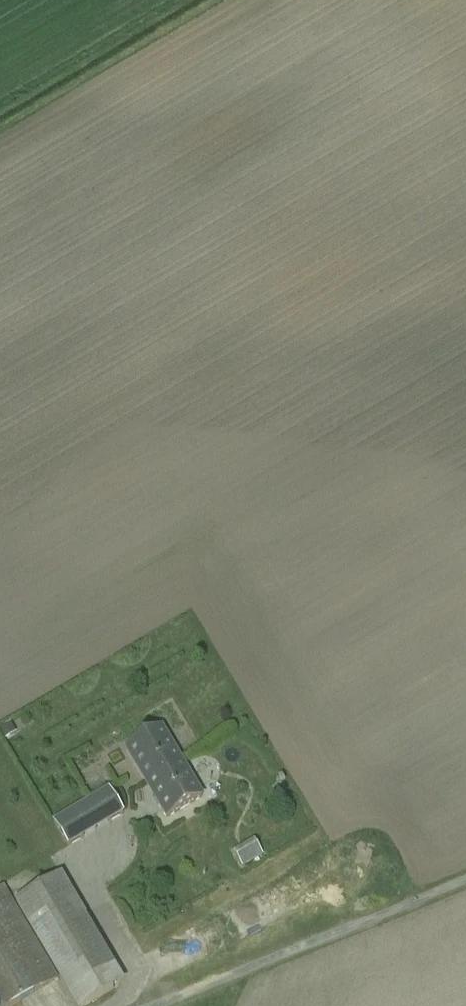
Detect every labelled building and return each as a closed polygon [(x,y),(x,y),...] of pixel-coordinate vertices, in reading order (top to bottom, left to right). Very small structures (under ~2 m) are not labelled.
[(161,728),(127,749),(168,817),(202,797),(161,728)] [(109,790),(94,799),(108,823),(124,814),(109,790)] [(54,822),(69,846),(84,837),(70,813),(54,822)] [(245,866),(266,854),(257,838),(236,850),(245,866)] [(16,903),(39,941),(84,915),(61,876),(16,903)] [(59,980),(60,979),(14,903),(4,886),(0,889),(0,1005),(15,1005),(59,980)]
